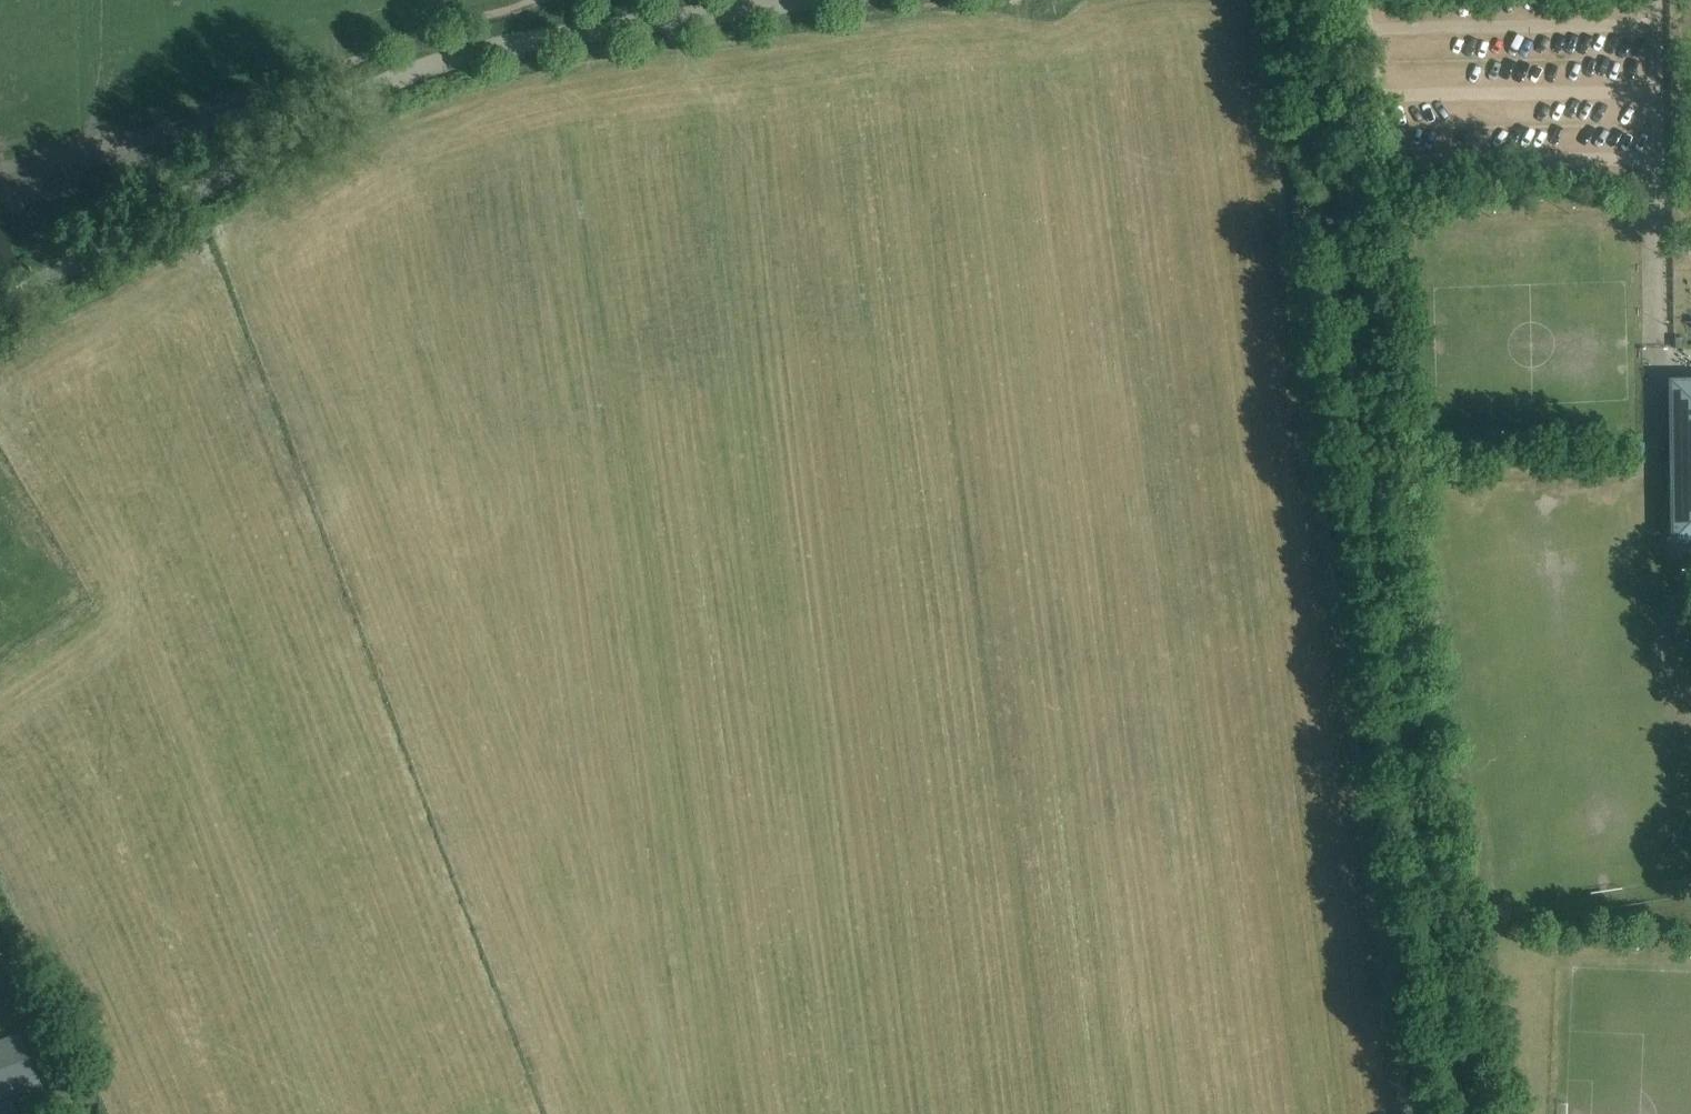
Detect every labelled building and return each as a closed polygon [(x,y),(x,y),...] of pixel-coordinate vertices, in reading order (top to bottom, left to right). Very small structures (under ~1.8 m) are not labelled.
[(1673,462),(1674,540),(1690,540),(1690,384),(1672,385),(1673,462)] [(40,1083),(20,1032),(0,1040),(0,1099),(40,1083)] [(0,1106),(0,1113),(20,1113),(15,1100),(0,1106)]
